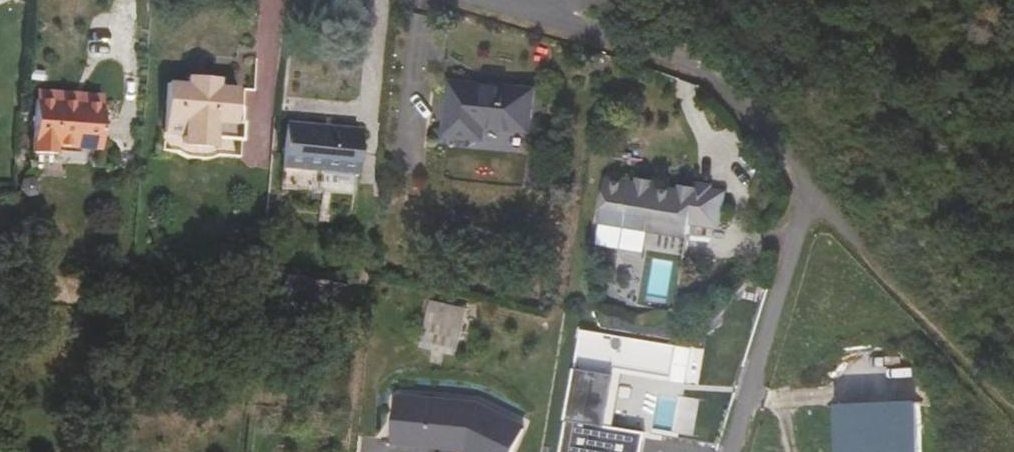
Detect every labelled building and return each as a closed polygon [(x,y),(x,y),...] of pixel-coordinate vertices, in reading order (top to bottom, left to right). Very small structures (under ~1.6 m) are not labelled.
[(535,90),(452,82),(448,137),(486,140),(487,131),(530,135),(535,90)] [(184,92),(164,91),(160,142),(158,166),(173,167),(185,173),(201,174),(213,170),(236,172),(241,97),(214,96),(214,88),(184,85),(184,92)] [(98,149),(101,105),(36,101),(32,153),(55,155),(55,146),(98,149)] [(358,131),(286,124),(282,176),(354,183),(358,131)] [(637,173),(654,175),(655,169),(638,167),(637,173)] [(680,179),(654,175),(637,173),(607,169),(600,211),(653,220),(649,242),(684,248),(690,211),(717,215),(724,181),(711,178),(711,174),(696,172),(696,176),(681,174),(680,179)] [(271,272),(268,296),(338,304),(341,281),(271,272)] [(465,299),(429,294),(422,339),(458,345),(465,299)] [(584,320),(563,447),(599,451),(644,451),(648,423),(616,417),(625,364),(673,372),(679,336),(584,320)] [(394,430),(467,439),(498,451),(510,451),(526,420),(477,397),(398,390),(394,430)] [(830,408),(833,451),(913,451),(910,406),(830,408)]
